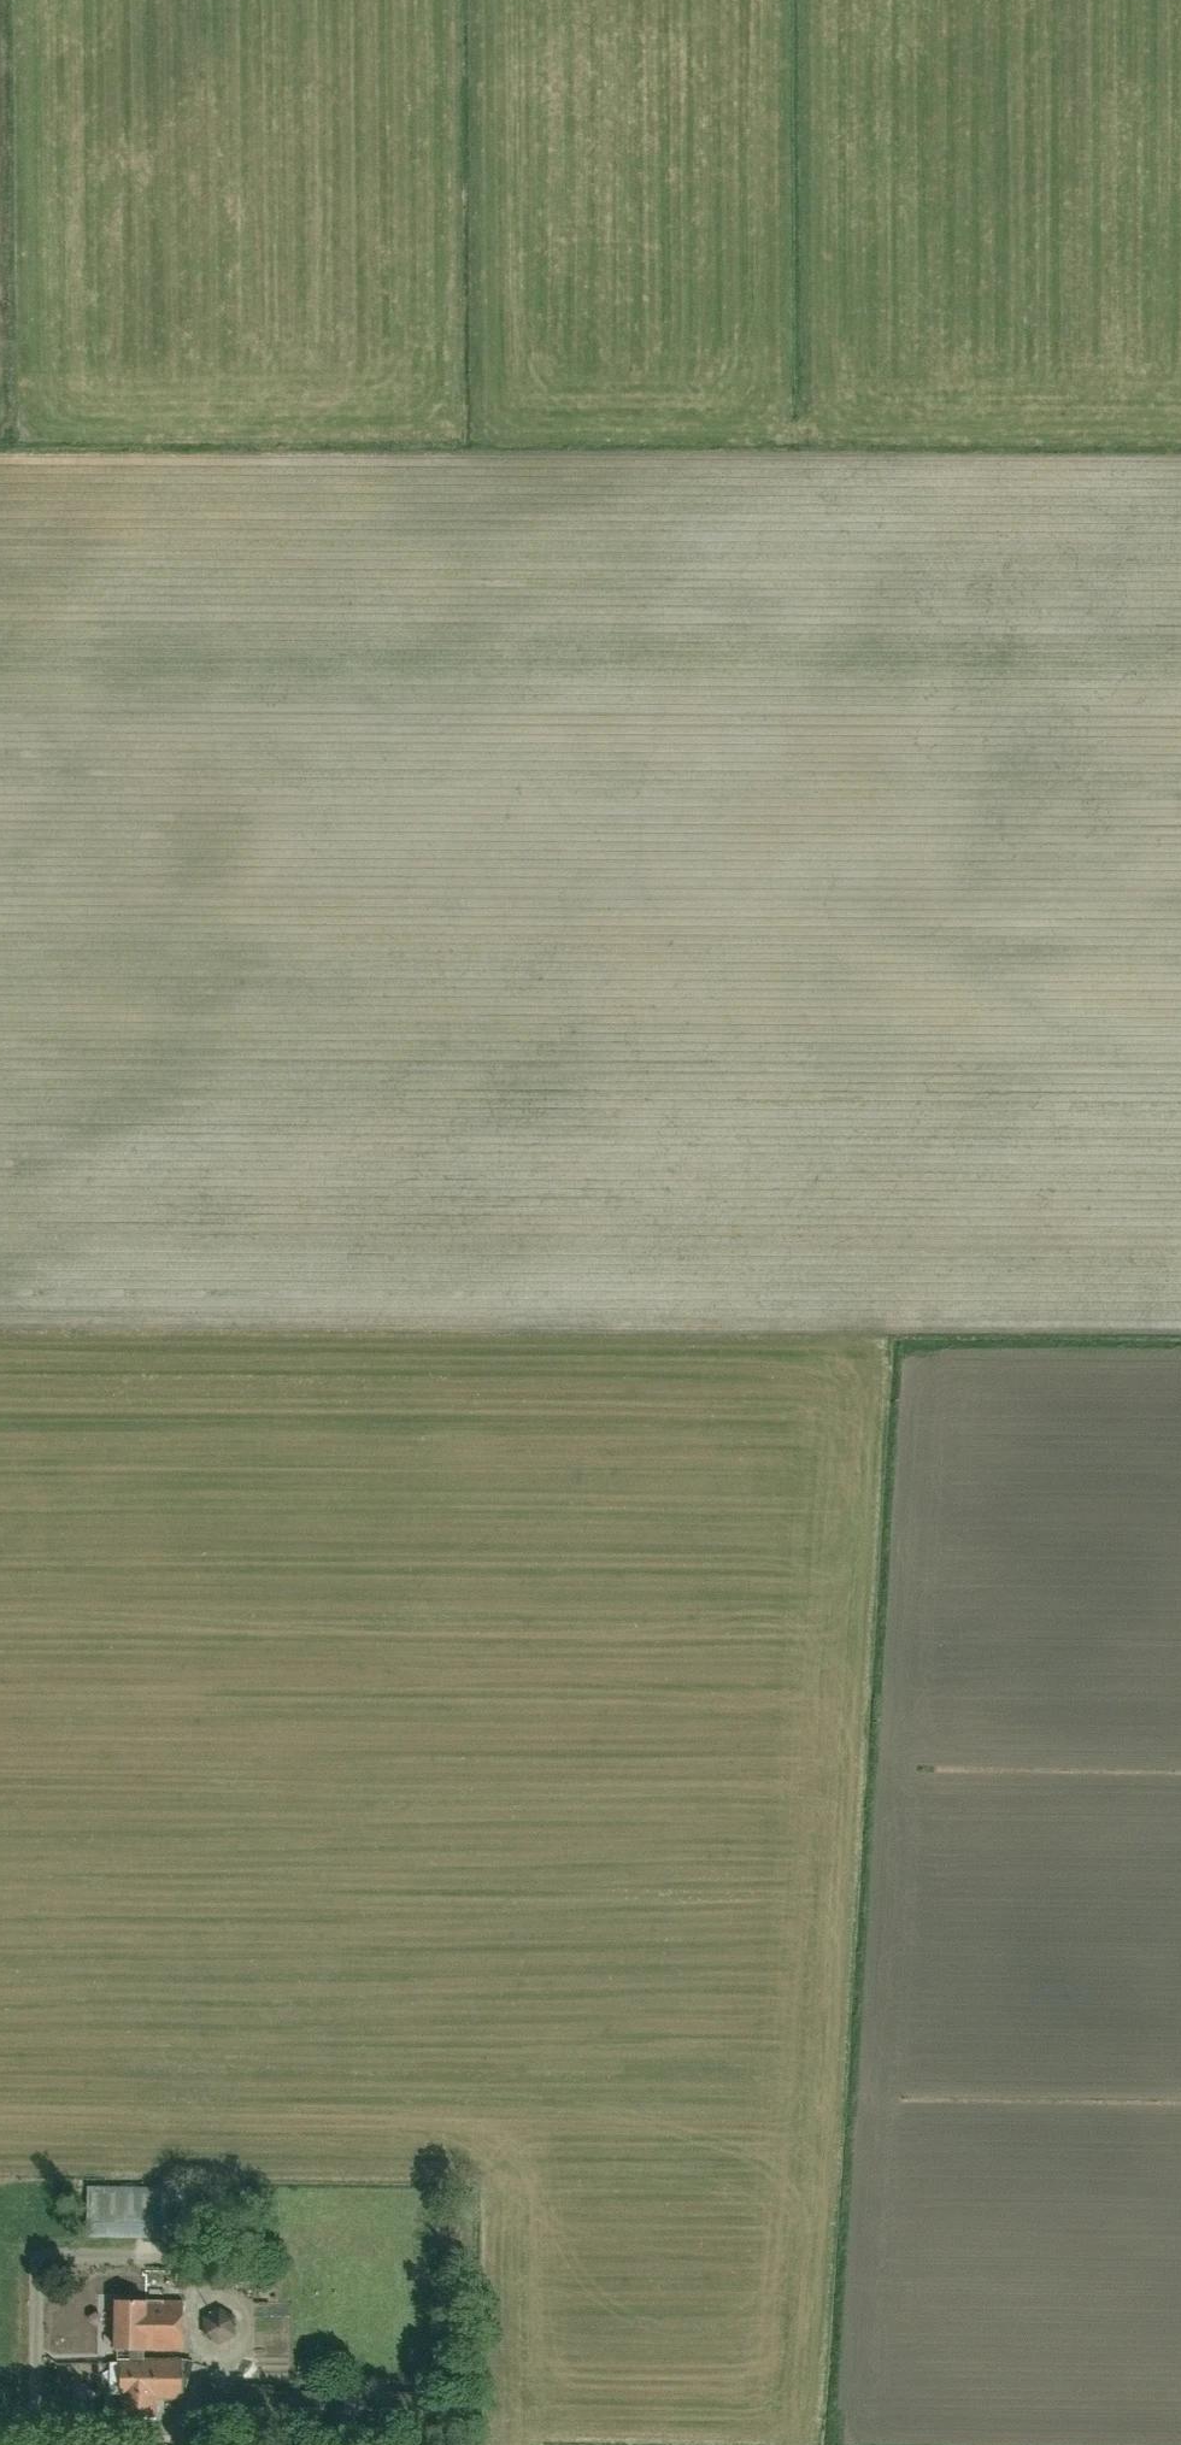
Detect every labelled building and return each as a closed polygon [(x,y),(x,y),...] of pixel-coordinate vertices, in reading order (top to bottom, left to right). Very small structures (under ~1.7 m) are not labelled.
[(87,2238),(168,2238),(171,2188),(88,2187),(87,2238)] [(215,2258),(214,2282),(258,2283),(258,2259),(215,2258)] [(144,2350),(182,2350),(182,2304),(115,2302),(114,2350),(131,2350),(131,2360),(143,2359),(182,2360),(182,2359),(144,2358),(144,2350)] [(233,2316),(219,2308),(203,2319),(204,2337),(219,2346),(235,2337),(233,2316)] [(182,2360),(143,2359),(131,2360),(121,2361),(121,2398),(123,2398),(122,2418),(156,2419),(156,2399),(181,2400),(182,2360)]
